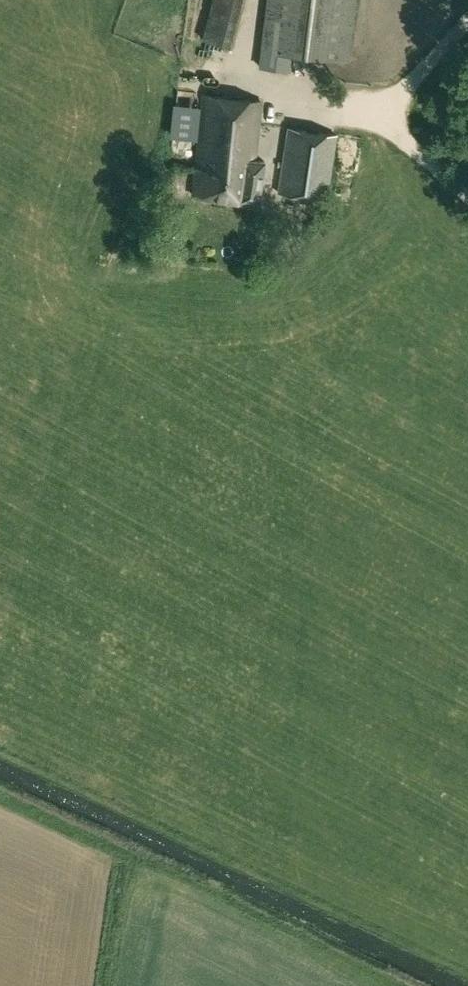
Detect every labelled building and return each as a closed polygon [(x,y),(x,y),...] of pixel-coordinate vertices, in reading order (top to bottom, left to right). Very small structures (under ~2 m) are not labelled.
[(252,0),(225,0),(215,40),(241,46),(252,0)] [(263,50),(348,60),(356,0),(269,0),(263,50)] [(259,101),(203,95),(193,199),(258,205),(263,161),(253,160),(259,101)] [(337,134),(289,127),(279,192),(327,199),(337,134)]
